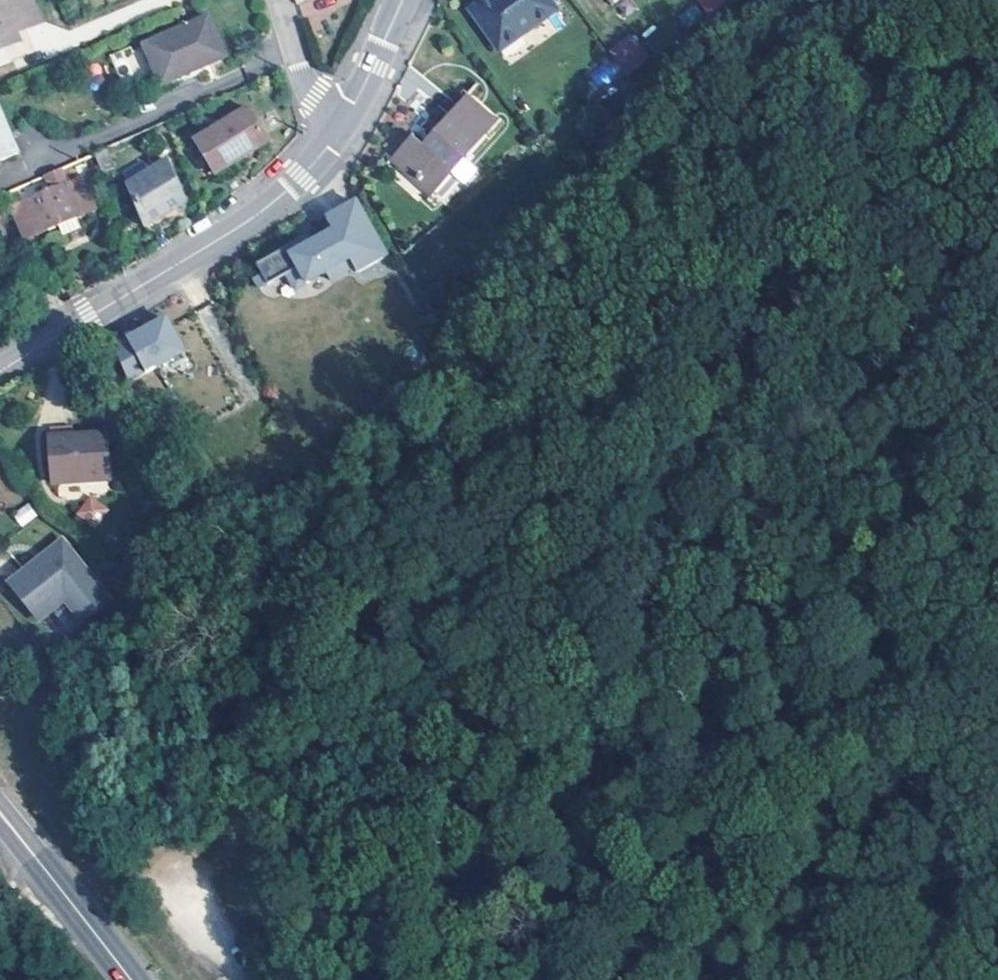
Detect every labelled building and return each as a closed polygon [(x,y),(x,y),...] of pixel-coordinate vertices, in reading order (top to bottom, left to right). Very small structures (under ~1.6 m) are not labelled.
[(28,0),(0,0),(0,49),(17,41),(13,31),(10,25),(16,22),(19,28),(37,19),(28,0)] [(491,39),(547,0),(463,0),(491,39)] [(707,14),(723,0),(696,0),(707,14)] [(222,55),(205,15),(141,45),(159,84),(222,55)] [(19,28),(16,22),(10,25),(13,31),(19,28)] [(645,60),(628,36),(607,51),(625,75),(645,60)] [(490,122),(460,93),(417,137),(407,126),(389,145),(431,183),(456,158),(468,170),(481,157),(468,144),(490,122)] [(212,175),(266,140),(244,106),(190,141),(212,175)] [(0,110),(0,159),(17,151),(0,110)] [(431,183),(389,145),(386,149),(426,188),(431,183)] [(110,166),(103,148),(90,154),(98,172),(110,166)] [(181,201),(163,160),(126,184),(143,225),(181,201)] [(95,208),(81,175),(11,206),(26,239),(95,208)] [(8,216),(0,197),(0,219),(8,216)] [(308,233),(254,264),(260,273),(252,278),(258,288),(285,273),(294,288),(324,271),(329,279),(353,265),(356,270),(385,253),(354,199),(325,216),(332,228),(312,240),(310,236),(308,233)] [(182,352),(163,320),(125,342),(126,343),(112,349),(128,385),(182,352)] [(66,437),(59,428),(43,429),(46,483),(100,479),(97,435),(66,437)] [(77,511),(96,526),(108,509),(89,494),(77,511)] [(29,502),(12,513),(21,526),(37,515),(29,502)] [(56,547),(3,587),(30,624),(57,603),(75,627),(101,607),(56,547)]
